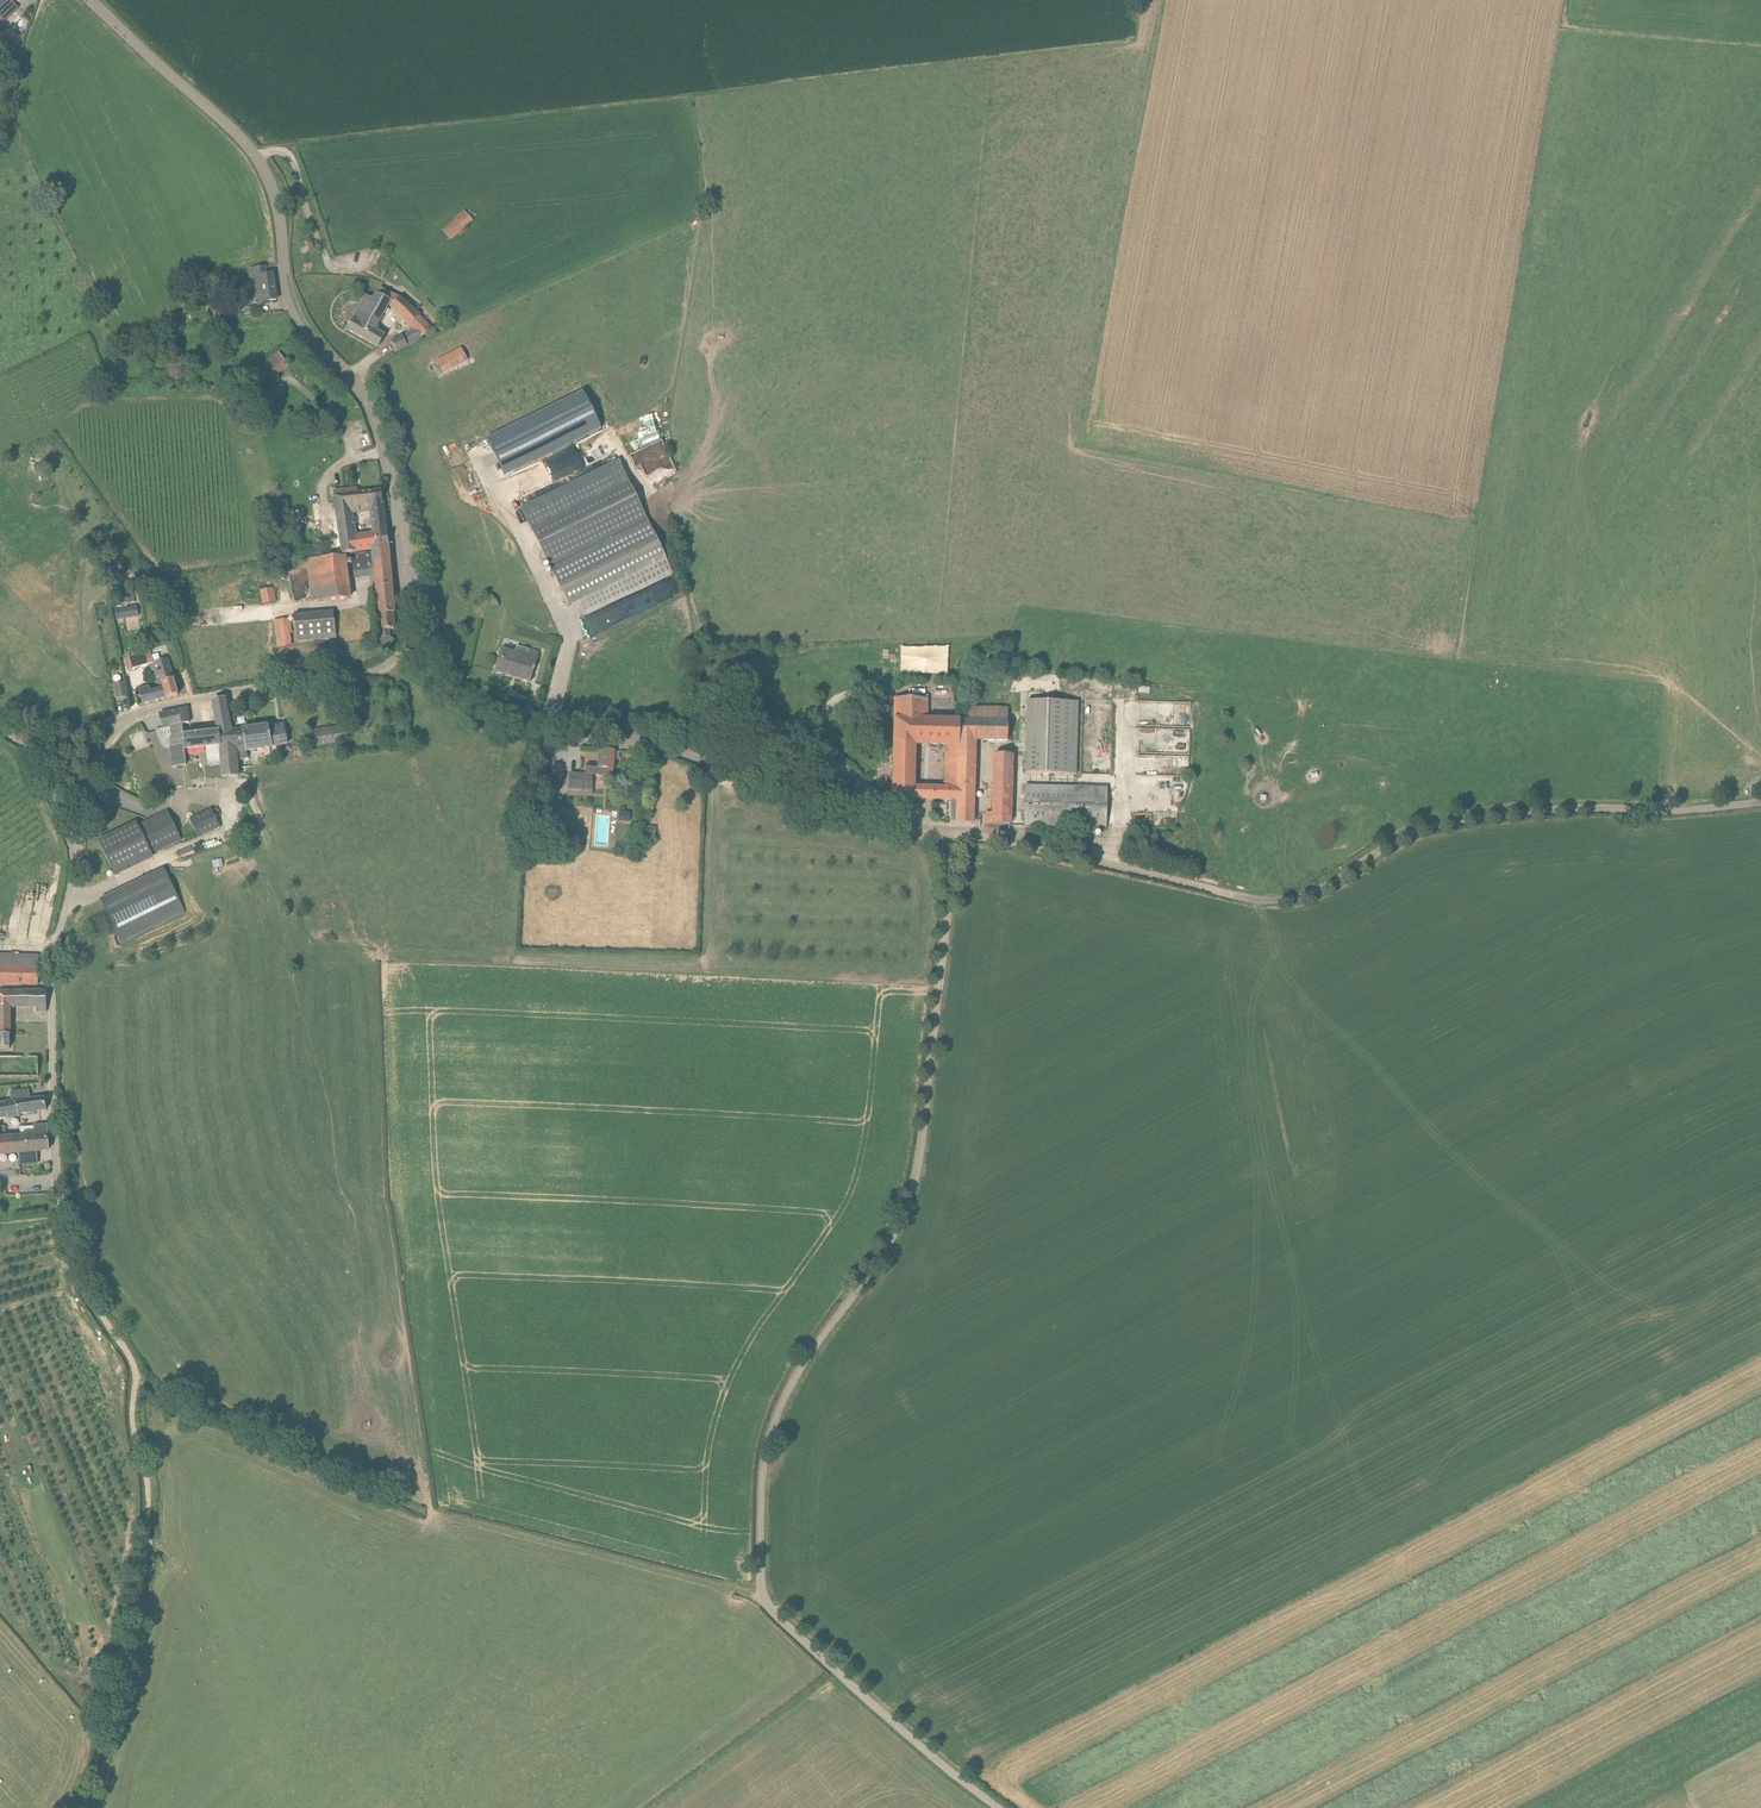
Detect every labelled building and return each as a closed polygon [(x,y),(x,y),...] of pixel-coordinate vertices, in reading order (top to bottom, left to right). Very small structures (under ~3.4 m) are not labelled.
[(3,22),(18,8),(12,2),(14,0),(0,0),(0,18),(3,22)] [(0,37),(0,53),(8,59),(16,48),(0,37)] [(443,231),(451,239),(472,221),(464,212),(443,231)] [(266,275),(265,267),(251,270),(254,295),(250,296),(252,304),(276,300),(276,297),(274,285),(272,274),(266,275)] [(415,330),(402,337),(406,346),(421,338),(431,327),(412,308),(400,298),(380,289),(373,300),(366,296),(347,330),(379,348),(385,336),(380,334),(382,329),(376,326),(388,305),(403,317),(411,325),(415,330)] [(214,305),(215,319),(224,319),(223,304),(214,305)] [(228,336),(217,338),(220,353),(231,350),(228,336)] [(392,342),(397,351),(398,350),(406,346),(402,337),(392,342)] [(461,348),(436,362),(443,373),(468,360),(461,348)] [(279,353),(246,376),(255,389),(287,365),(279,353)] [(487,439),(505,476),(601,428),(583,392),(487,439)] [(521,510),(531,530),(569,606),(579,601),(586,616),(672,574),(618,462),(521,510)] [(42,479),(48,477),(43,467),(38,470),(42,479)] [(357,551),(358,551),(373,548),(388,545),(381,490),(358,493),(357,489),(333,491),(337,513),(343,553),(357,551)] [(380,646),(387,649),(393,639),(389,636),(388,630),(394,629),(393,614),(394,614),(389,549),(388,545),(373,548),(373,551),(351,554),(354,579),(376,577),(381,638),(380,646)] [(307,559),(308,562),(312,602),(348,599),(344,556),(307,559)] [(273,588),(261,590),(264,604),(276,602),(273,588)] [(474,606),(481,616),(498,605),(491,595),(474,606)] [(588,619),(594,633),(627,619),(621,605),(588,619)] [(119,607),(120,623),(139,621),(138,606),(119,607)] [(294,615),(296,631),(297,643),(336,638),(333,611),(294,615)] [(275,620),(279,648),(290,647),(286,619),(275,620)] [(539,652),(529,649),(527,655),(509,650),(506,659),(499,657),(495,672),(505,675),(506,671),(521,675),(520,679),(530,682),(534,670),(535,669),(535,667),(536,663),(539,652)] [(173,679),(168,660),(154,664),(152,658),(151,659),(149,652),(125,658),(128,670),(152,664),(156,679),(157,679),(160,689),(164,688),(167,698),(178,695),(173,679)] [(117,699),(127,697),(124,682),(114,684),(117,699)] [(142,705),(167,698),(164,688),(160,689),(150,692),(149,687),(138,690),(142,705)] [(311,697),(329,695),(328,687),(310,689),(311,697)] [(218,700),(213,702),(219,728),(184,737),(183,737),(184,750),(185,750),(219,746),(220,756),(223,777),(238,776),(236,752),(232,733),(225,699),(218,700)] [(895,720),(894,755),(905,755),(906,744),(915,744),(915,745),(948,746),(947,754),(945,754),(944,764),(958,764),(959,721),(926,720),(927,699),(895,699),(895,720)] [(1074,774),(1076,702),(1027,701),(1026,772),(1074,774)] [(187,763),(185,750),(184,750),(183,737),(184,737),(182,724),(189,723),(187,708),(159,714),(162,729),(171,727),(172,737),(170,738),(171,746),(171,747),(172,747),(174,767),(175,766),(175,764),(187,763)] [(959,721),(958,764),(957,787),(957,788),(933,787),(933,799),(951,800),(958,800),(958,806),(973,807),(975,740),(1019,741),(1020,722),(959,721)] [(232,733),(236,752),(240,751),(240,754),(247,753),(246,751),(272,747),(287,744),(283,724),(274,726),(268,727),(250,729),(232,733)] [(308,747),(344,741),(341,726),(306,732),(308,747)] [(905,755),(894,755),(893,798),(923,799),(924,787),(914,787),(915,745),(915,744),(906,744),(905,755)] [(614,750),(601,749),(599,765),(586,764),(585,774),(569,773),(568,789),(592,790),(593,775),(613,777),(616,759),(618,759),(619,752),(614,751),(614,750)] [(986,824),(1010,825),(1012,755),(995,755),(994,813),(986,813),(986,824)] [(957,787),(958,764),(944,764),(944,787),(957,787)] [(643,769),(635,768),(634,783),(641,784),(643,769)] [(1107,786),(1025,784),(1024,825),(1106,827),(1107,786)] [(958,800),(951,800),(951,821),(954,821),(954,820),(957,820),(957,824),(973,824),(973,807),(958,806),(958,800)] [(211,809),(190,820),(198,837),(220,827),(211,809)] [(181,840),(167,811),(138,825),(136,822),(97,841),(115,876),(154,857),(152,854),(181,840)] [(630,822),(631,812),(621,812),(620,821),(630,822)] [(656,827),(644,826),(642,836),(655,838),(656,827)] [(164,869),(100,900),(121,943),(185,911),(164,869)] [(39,956),(0,955),(0,983),(38,985),(39,956)] [(46,992),(13,992),(0,993),(0,1049),(10,1048),(10,1006),(18,1006),(35,1006),(36,1012),(43,1011),(44,1013),(47,1011),(46,992)] [(7,1117),(7,1118),(19,1116),(18,1114),(39,1111),(46,1110),(44,1098),(29,1100),(28,1089),(10,1092),(12,1102),(0,1104),(0,1118),(7,1117)] [(5,1137),(0,1138),(0,1147),(1,1154),(18,1152),(19,1165),(33,1164),(32,1151),(49,1150),(47,1126),(34,1127),(34,1136),(5,1137)]
